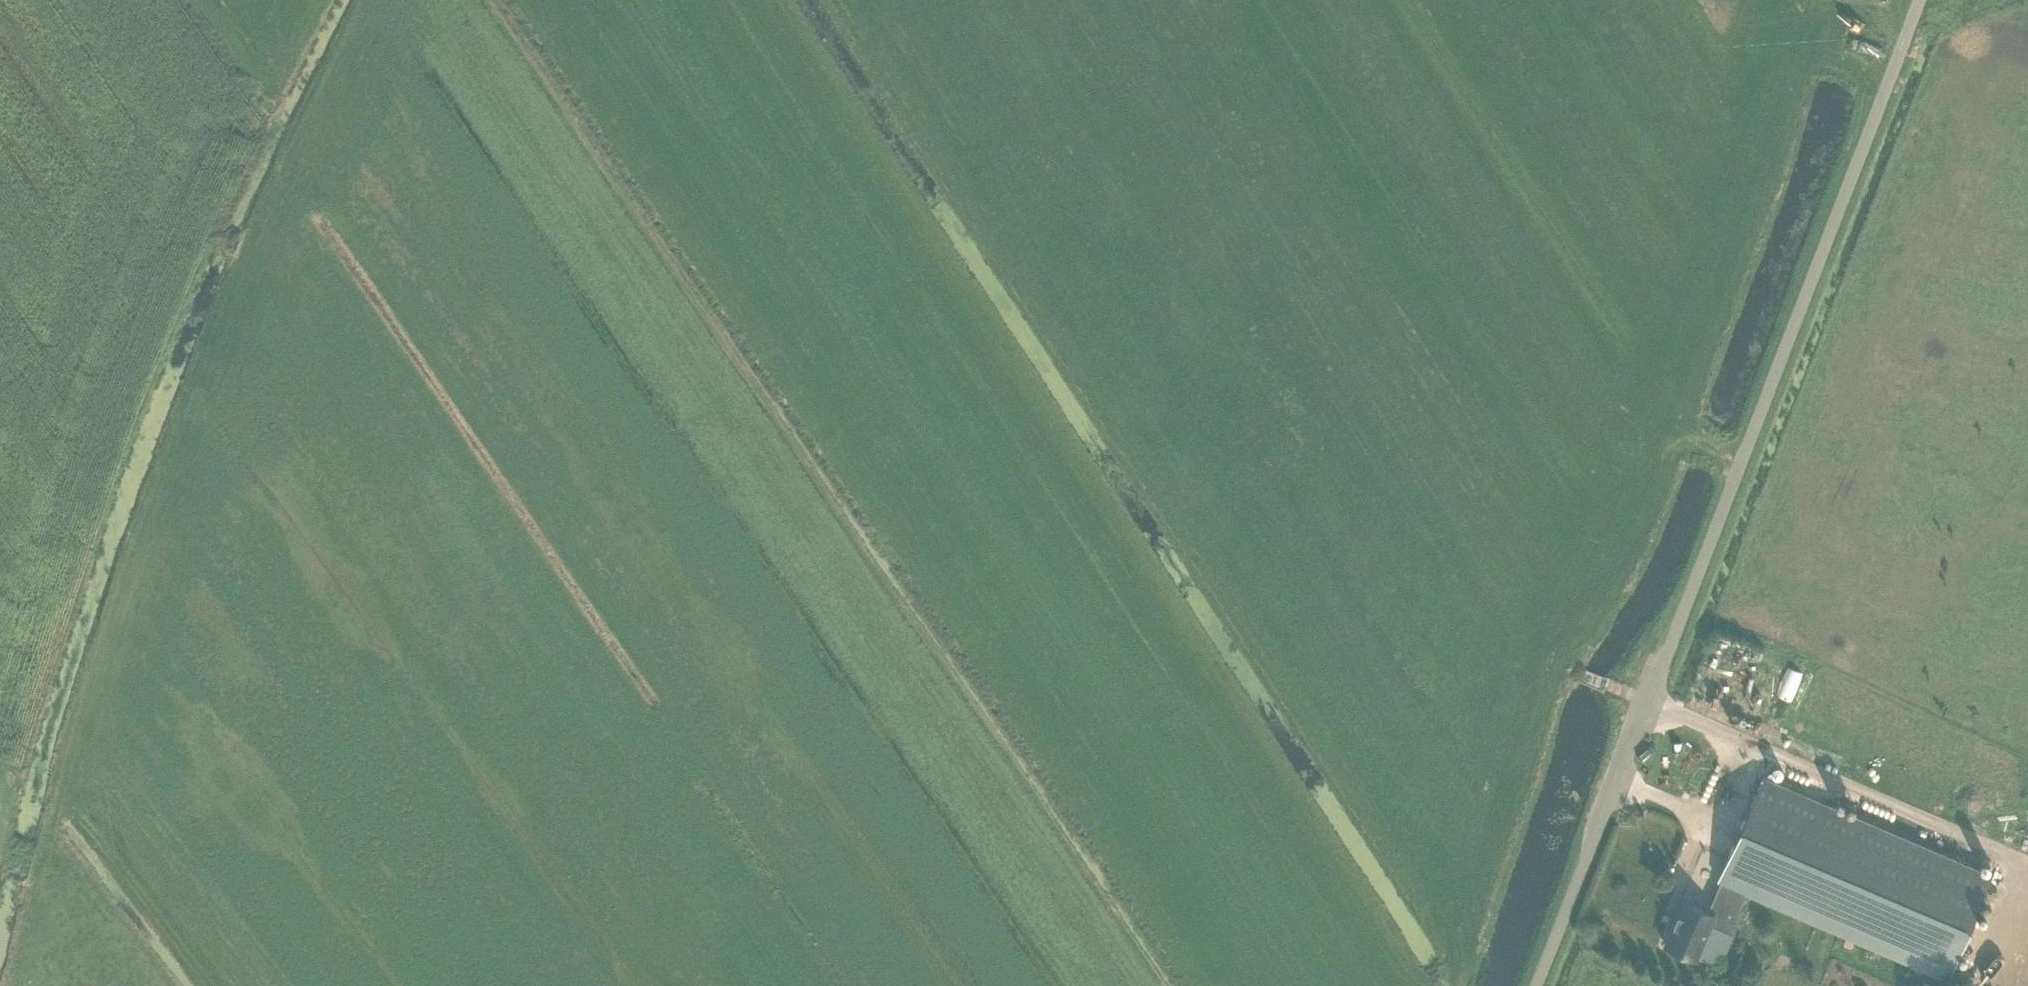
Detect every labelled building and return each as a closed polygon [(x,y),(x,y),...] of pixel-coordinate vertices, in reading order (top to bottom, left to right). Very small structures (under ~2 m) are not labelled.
[(1812,664),(1787,653),(1781,667),(1762,659),(1751,683),(1796,702),(1812,664)] [(1720,882),(1749,894),(1946,979),(1990,875),(1762,777),(1717,881),(1720,882)] [(1749,894),(1720,882),(1707,912),(1680,900),(1674,915),(1677,917),(1664,945),(1694,958),(1709,924),(1732,934),(1749,894)]
